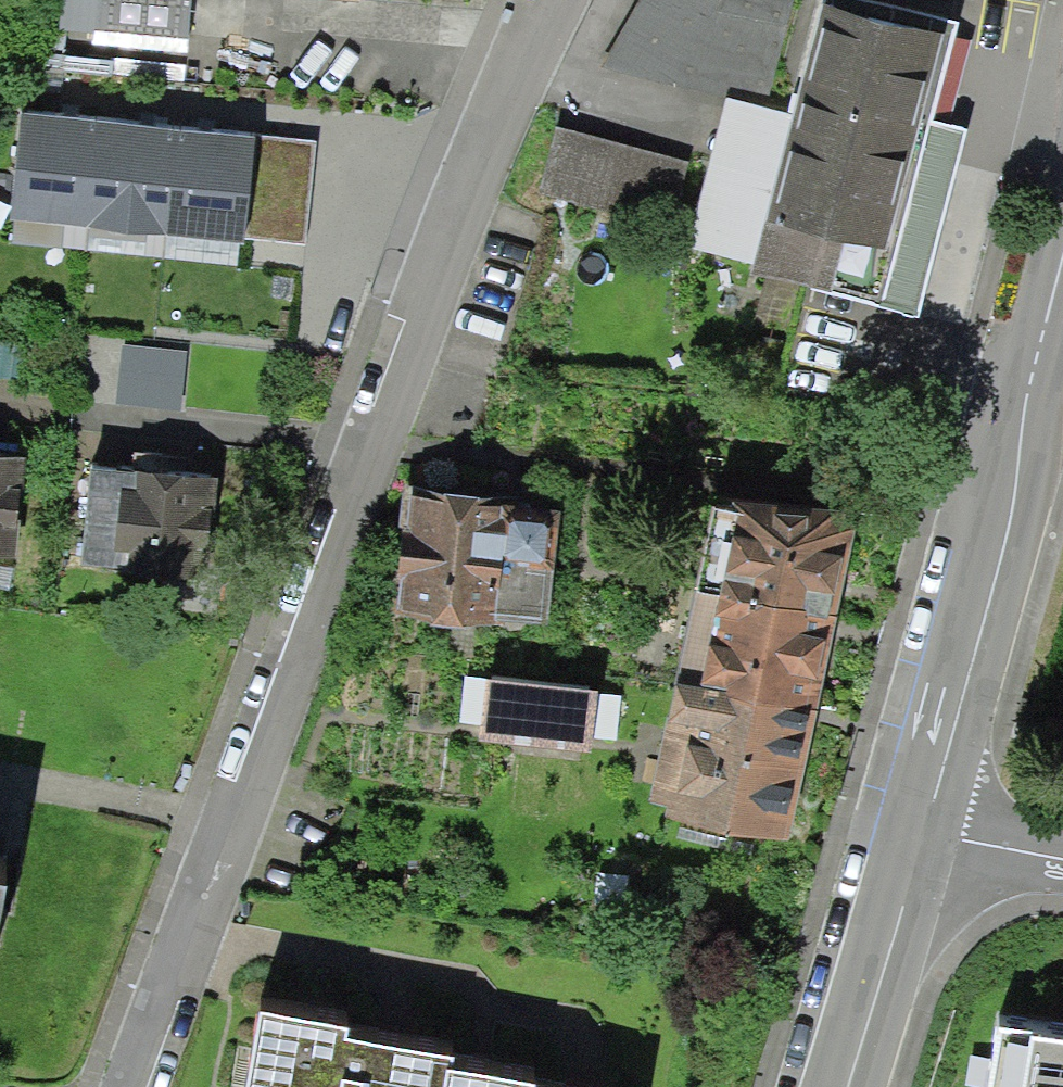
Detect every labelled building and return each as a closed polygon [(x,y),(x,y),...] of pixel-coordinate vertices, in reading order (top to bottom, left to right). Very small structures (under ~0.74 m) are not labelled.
[(603,72),(726,100),(691,250),(755,267),(817,0),(644,0),(603,72)] [(841,0),(822,0),(760,272),(895,300),(959,26),(841,0)] [(225,118),(76,106),(66,225),(216,237),(225,118)] [(695,160),(559,124),(539,196),(679,227),(695,160)] [(0,450),(0,560),(24,562),(34,454),(0,450)] [(236,478),(95,468),(88,569),(229,578),(236,478)] [(567,512),(419,498),(409,614),(556,627),(567,512)] [(853,515),(732,500),(669,809),(806,840),(869,538),(853,515)] [(604,687),(493,675),(486,741),(597,753),(604,687)] [(27,997),(46,862),(0,856),(0,993),(27,997)] [(284,1005),(269,1086),(564,1086),(557,1086),(559,1073),(477,1059),(479,1048),(366,1029),(368,1019),(284,1005)] [(1015,1086),(1062,1086),(1062,1038),(1027,1034),(1015,1086)]
